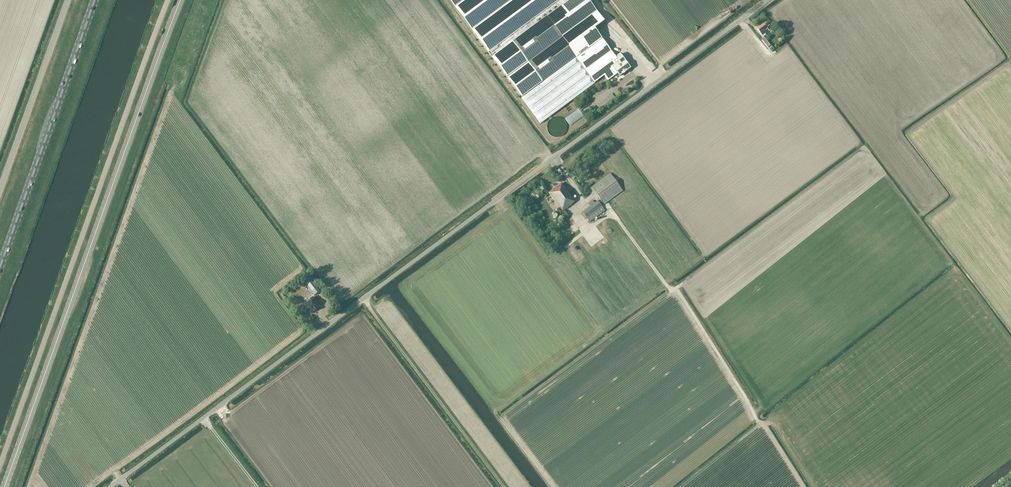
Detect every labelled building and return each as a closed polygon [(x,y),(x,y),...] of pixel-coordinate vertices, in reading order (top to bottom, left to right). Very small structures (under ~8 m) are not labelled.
[(472,31),(497,64),(521,98),(541,124),(581,94),(595,84),(595,83),(604,76),(608,81),(617,74),(619,76),(623,74),(626,72),(625,72),(631,68),(627,64),(620,54),(615,58),(594,29),(604,22),(588,0),(449,0),(472,31)] [(768,29),(769,31),(772,29),(769,24),(766,26),(765,23),(757,29),(763,36),(766,33),(765,31),(768,29)] [(768,47),(771,45),(765,37),(762,40),(768,47)] [(571,122),(584,113),(580,108),(567,118),(571,122)] [(603,203),(604,205),(623,191),(610,174),(591,187),(601,201),(599,202),(598,201),(595,203),(592,200),(588,204),(590,207),(582,213),(590,222),(605,211),(601,206),(603,203)] [(571,204),(575,202),(562,183),(548,193),(562,212),(572,205),(571,204)] [(309,276),(303,281),(314,296),(315,295),(320,292),(320,291),(309,276)] [(313,296),(303,304),(311,314),(320,307),(313,296)] [(217,412),(212,416),(216,421),(221,416),(217,412)]
